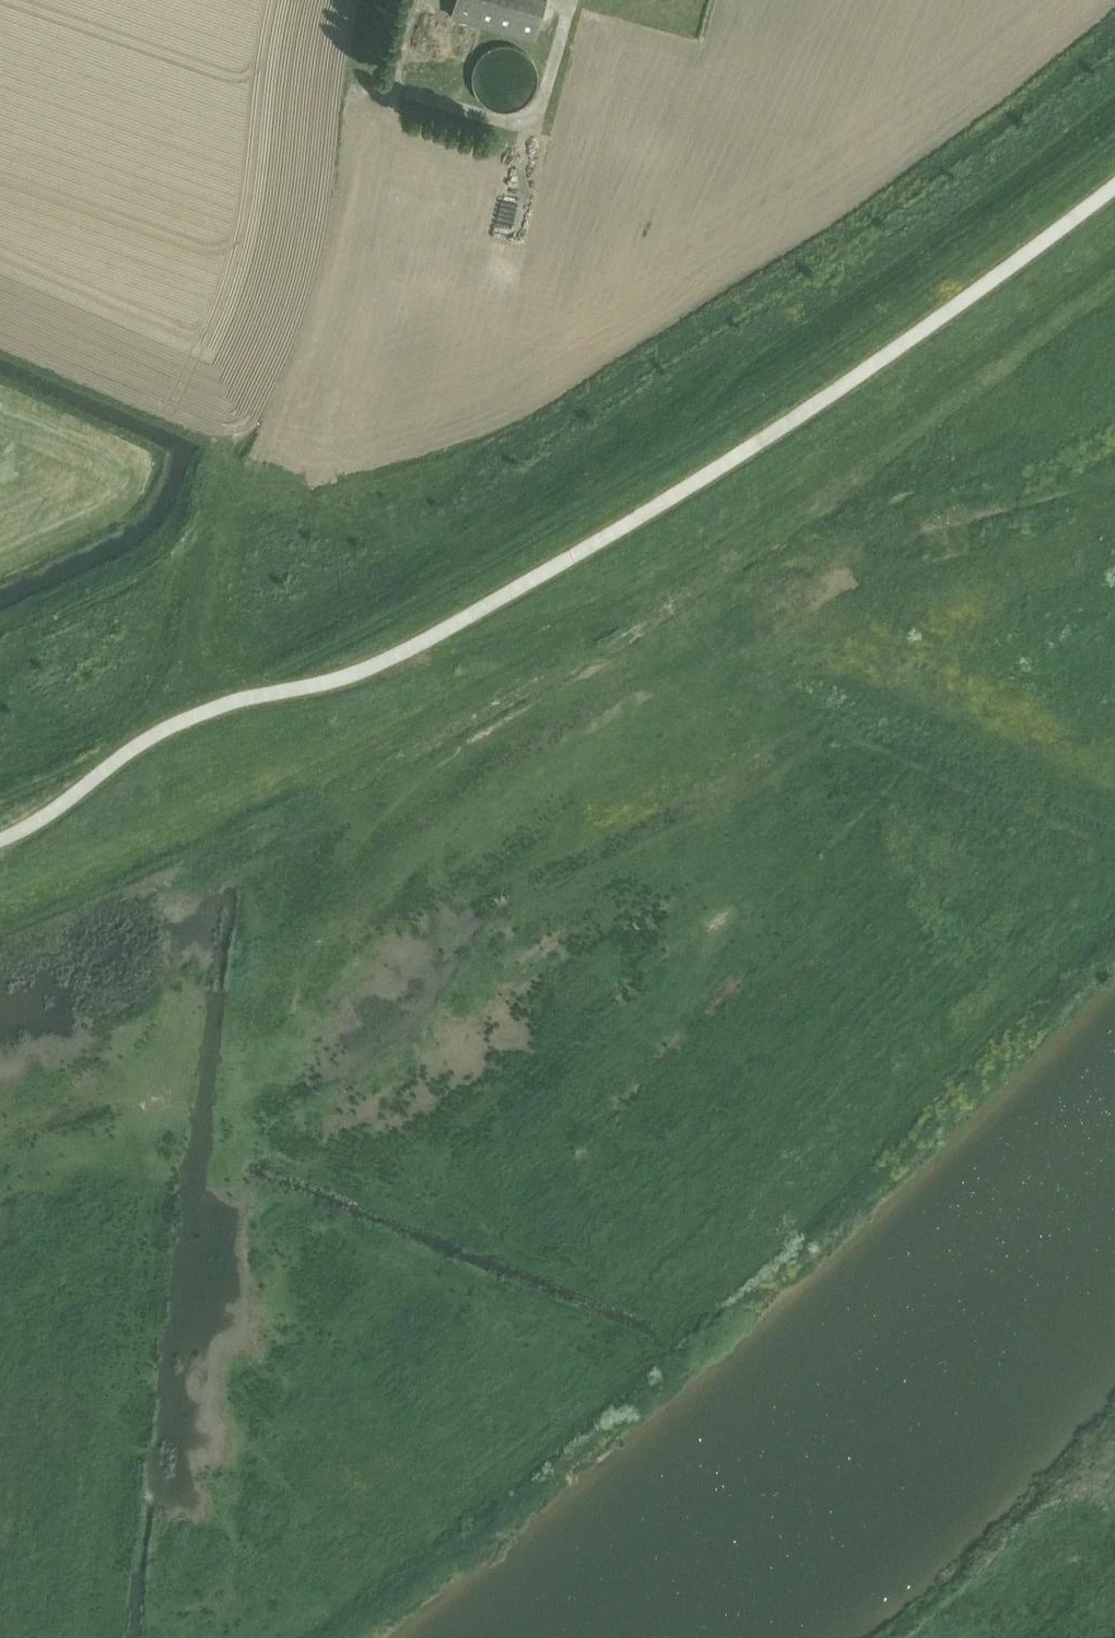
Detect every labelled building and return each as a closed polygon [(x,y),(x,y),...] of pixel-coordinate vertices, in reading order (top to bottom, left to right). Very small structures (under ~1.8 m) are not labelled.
[(451,17),(536,39),(546,0),(456,0),(451,17)] [(477,62),(473,71),(472,81),(474,91),(480,100),(488,107),(497,111),(508,111),(518,109),(526,103),(533,95),(536,85),(537,75),(534,65),(529,57),(521,51),(512,47),(502,46),(492,49),(483,54),(477,62)]
